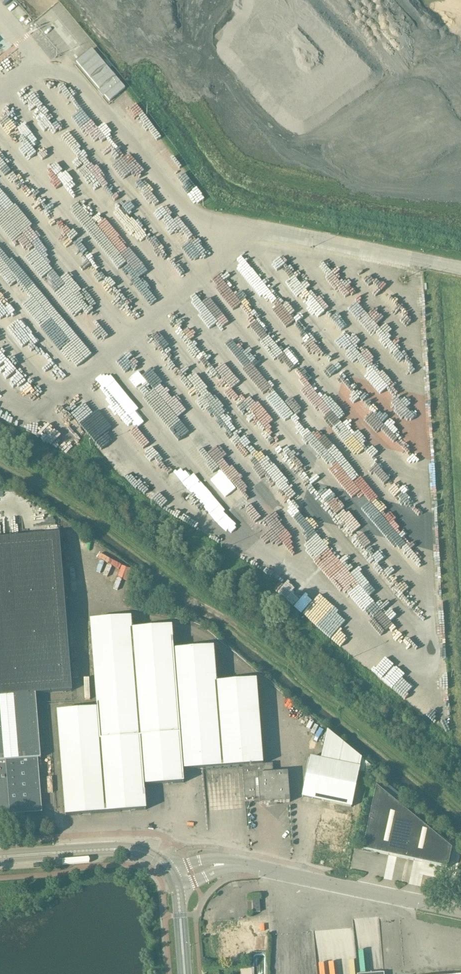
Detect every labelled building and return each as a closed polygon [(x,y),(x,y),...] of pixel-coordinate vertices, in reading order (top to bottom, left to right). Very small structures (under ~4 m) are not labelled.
[(79,61),(83,66),(89,62),(91,66),(102,58),(96,49),(79,61)] [(65,606),(60,537),(0,541),(0,816),(42,813),(37,759),(40,759),(35,694),(72,691),(65,606)] [(97,709),(58,712),(66,816),(132,811),(146,810),(144,786),(132,630),(131,618),(118,619),(91,621),(97,709)] [(172,627),(132,630),(144,786),(184,783),(183,771),(174,651),(172,627)] [(187,650),(174,651),(183,771),(196,770),(242,767),(263,765),(256,681),(216,684),(214,648),(187,650)] [(302,797),(351,808),(359,772),(369,775),(371,766),(361,759),(328,732),(321,760),(310,758),(302,797)] [(263,765),(242,767),(245,802),(256,802),(256,800),(260,800),(260,805),(290,803),(288,773),(273,774),(273,764),(263,765)] [(376,787),(363,850),(405,859),(414,818),(376,787)] [(447,868),(451,849),(414,818),(405,859),(447,868)] [(316,841),(350,846),(352,827),(318,822),(316,841)] [(225,928),(224,950),(245,950),(245,934),(258,934),(258,928),(225,928)] [(260,935),(260,952),(270,952),(270,935),(260,935)] [(336,972),(343,973),(345,962),(338,961),(336,972)]
